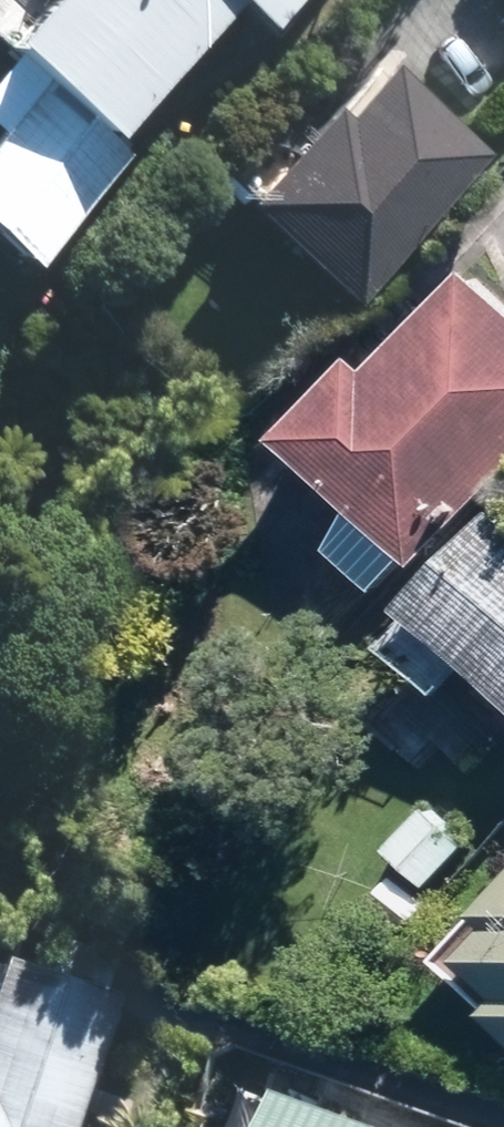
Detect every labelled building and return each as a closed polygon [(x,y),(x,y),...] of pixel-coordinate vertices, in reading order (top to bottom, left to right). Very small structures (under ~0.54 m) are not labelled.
[(33,33),(122,118),(236,0),(64,0),(33,33)] [(278,15),(292,0),(263,0),(278,15)] [(382,65),(261,196),(357,283),(478,153),(382,65)] [(54,87),(0,147),(0,219),(35,250),(125,150),(54,87)] [(316,433),(442,549),(503,482),(503,303),(482,283),(398,374),(382,360),(316,433)] [(450,596),(503,647),(503,539),(450,596)] [(438,804),(399,846),(436,880),(475,838),(438,804)] [(490,949),(503,962),(503,935),(490,949)] [(14,959),(0,998),(0,1126),(62,1126),(111,994),(14,959)]
